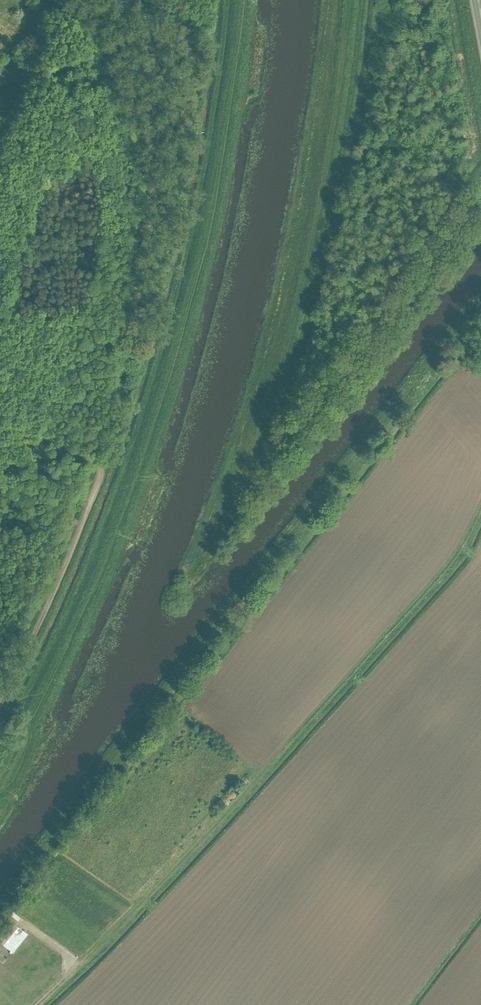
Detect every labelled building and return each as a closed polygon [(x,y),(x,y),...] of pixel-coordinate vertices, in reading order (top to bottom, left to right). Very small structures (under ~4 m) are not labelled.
[(27,933),(8,918),(0,929),(0,942),(13,952),(27,933)]
